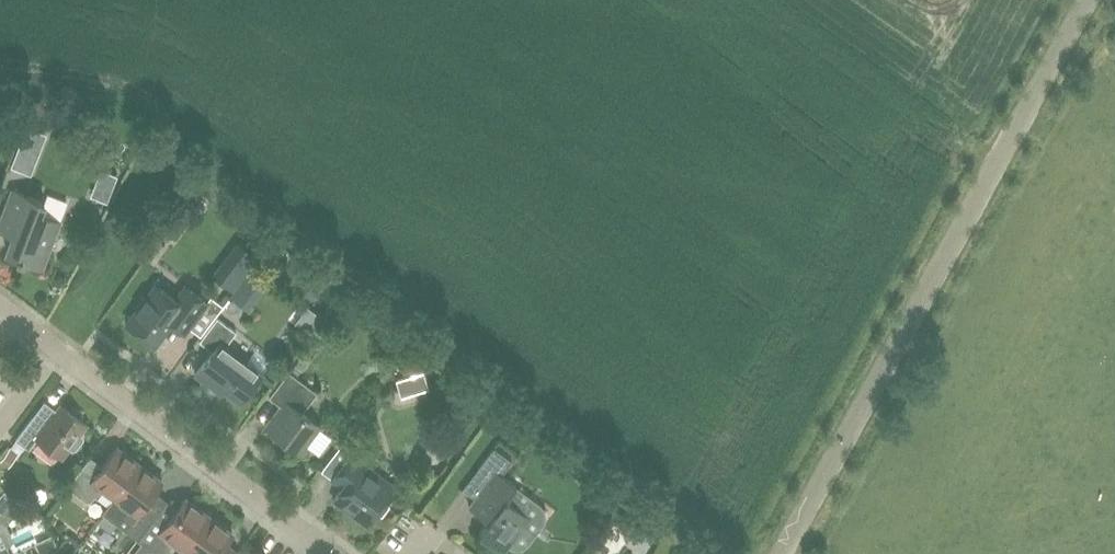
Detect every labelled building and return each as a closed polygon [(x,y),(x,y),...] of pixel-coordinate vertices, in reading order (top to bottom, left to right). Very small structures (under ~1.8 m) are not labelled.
[(4,212),(0,222),(0,231),(12,236),(6,252),(43,265),(60,221),(40,213),(44,201),(13,189),(4,212)] [(234,291),(259,257),(239,242),(214,277),(234,291)] [(247,311),(270,282),(253,268),(229,297),(247,311)] [(184,332),(207,301),(186,285),(175,299),(156,284),(127,323),(155,344),(171,322),(184,332)] [(217,317),(204,334),(199,341),(213,351),(195,374),(212,386),(214,382),(241,402),(262,374),(245,361),(248,358),(228,343),(236,331),(217,317)] [(289,371),(269,396),(282,406),(266,427),(301,453),(321,426),(302,412),(317,392),(289,371)] [(80,433),(87,424),(60,404),(45,425),(33,416),(15,439),(29,449),(37,438),(62,457),(69,448),(72,450),(76,449),(84,440),(83,435),(80,433)] [(102,513),(139,464),(117,447),(98,471),(86,462),(67,487),(89,503),(95,496),(98,498),(104,489),(114,497),(102,513)] [(540,504),(516,486),(502,475),(512,461),(494,447),(479,468),(491,478),(469,507),(488,521),(479,533),(504,552),(508,546),(513,549),(517,549),(522,549),(525,547),(530,543),(545,521),(546,517),(545,511),(543,507),(540,504)] [(353,449),(332,478),(343,486),(333,498),(368,524),(377,512),(379,514),(383,514),(390,504),(389,501),(387,499),(397,486),(363,461),(365,458),(353,449)] [(144,506),(162,481),(139,464),(102,513),(138,539),(156,515),(144,506)] [(2,519),(6,523),(23,504),(5,490),(0,496),(0,521),(2,519)] [(210,516),(185,498),(167,523),(156,515),(138,539),(142,542),(133,553),(153,553),(155,551),(159,553),(165,553),(175,542),(185,549),(210,516)] [(226,542),(233,533),(210,516),(185,549),(181,553),(236,553),(238,551),(226,542)] [(251,540),(239,553),(240,553),(267,553),(251,540)] [(8,547),(2,549),(0,544),(0,553),(11,553),(8,547)]
